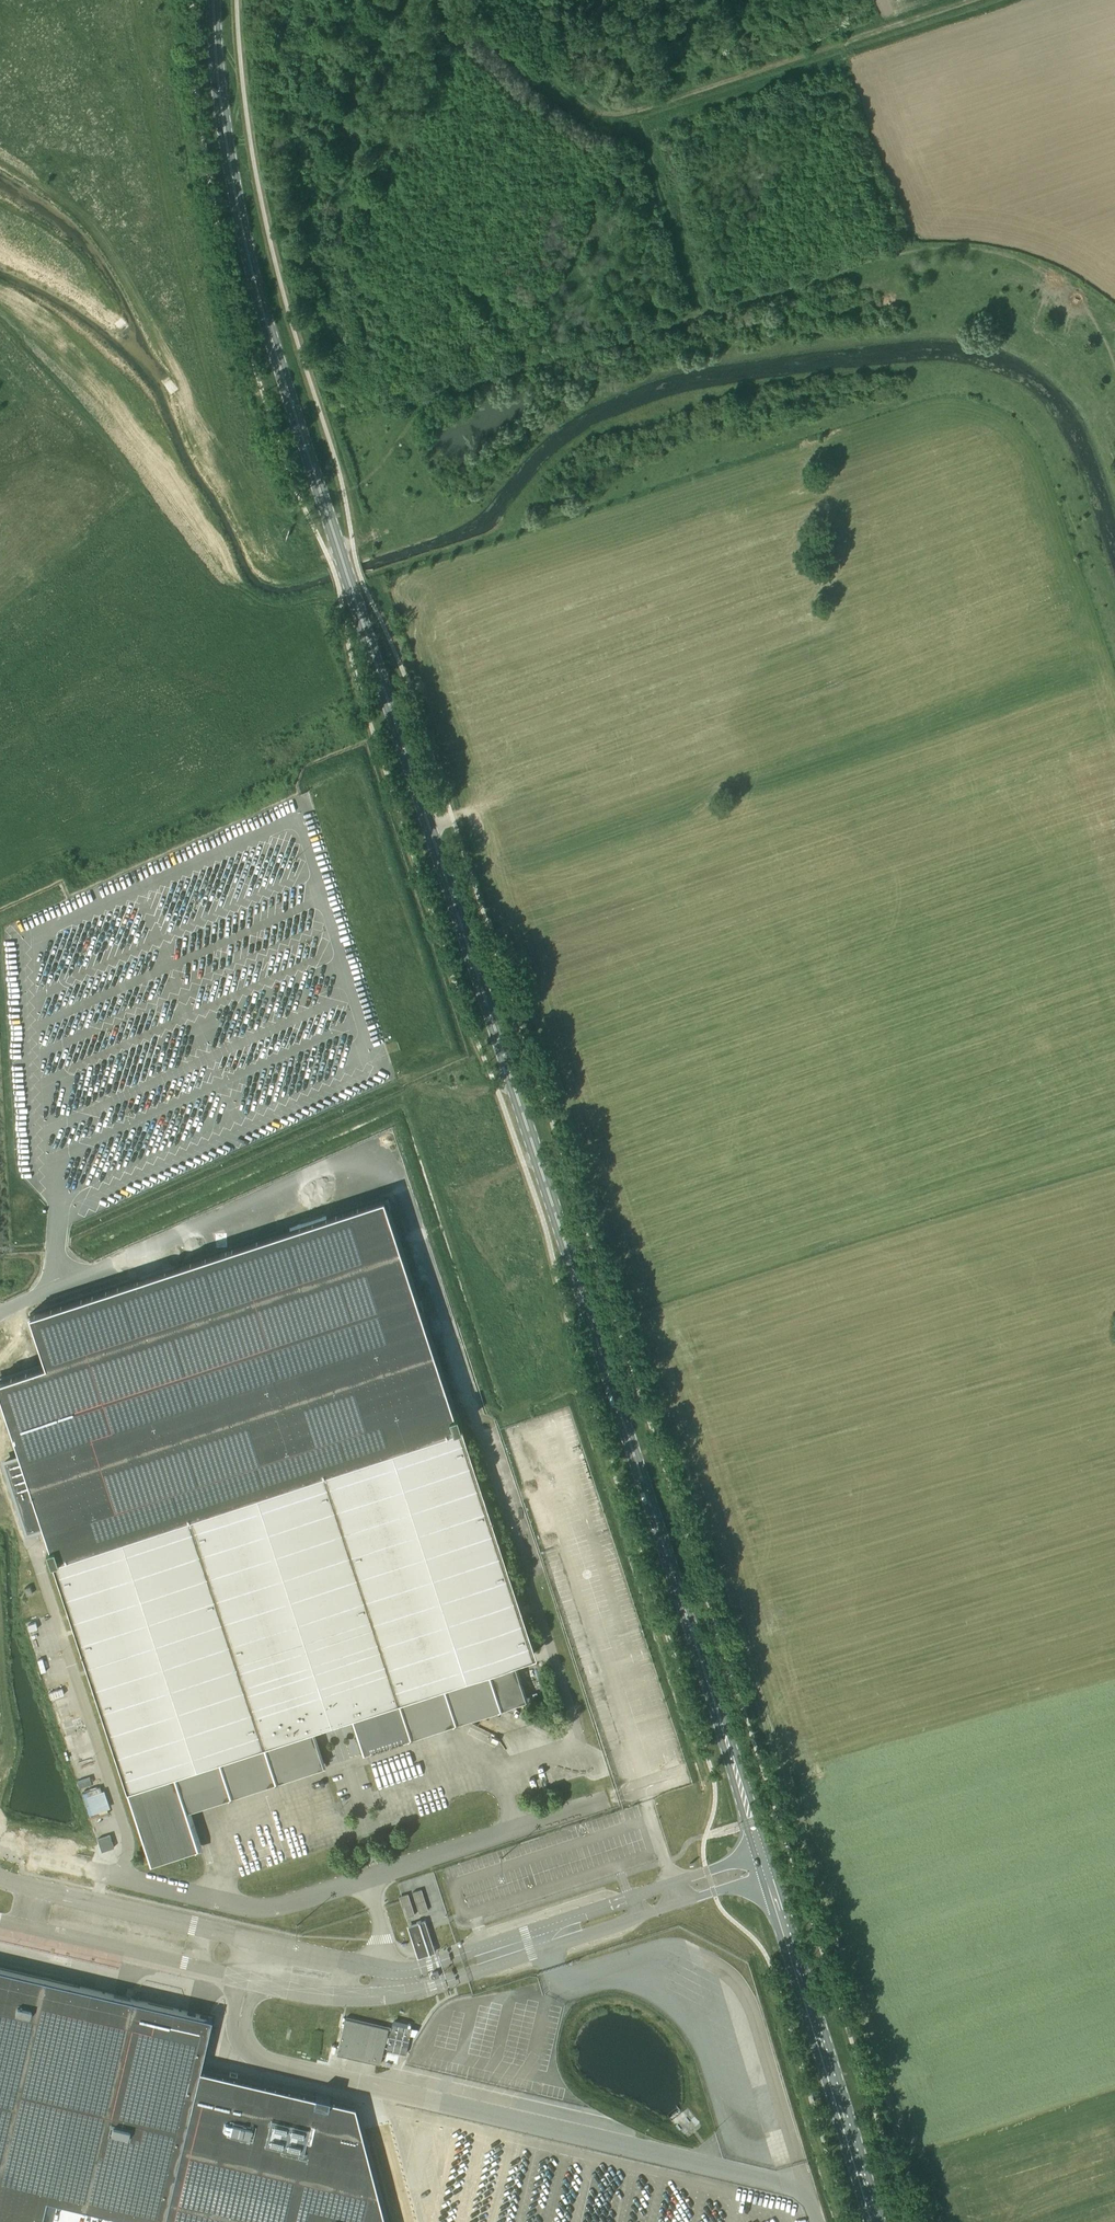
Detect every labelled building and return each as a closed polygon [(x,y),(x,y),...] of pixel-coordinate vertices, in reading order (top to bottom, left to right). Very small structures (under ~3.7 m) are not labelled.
[(0,1383),(0,1403),(18,1458),(3,1462),(27,1537),(42,1531),(152,1868),(201,1852),(188,1813),(324,1769),(312,1733),(353,1720),(363,1758),(528,1703),(517,1667),(535,1659),(384,1203),(30,1317),(45,1368),(0,1383)] [(502,1273),(510,1270),(503,1253),(495,1256),(502,1273)] [(422,1889),(413,1892),(419,1913),(428,1910),(422,1889)] [(406,1917),(415,1914),(408,1893),(399,1896),(406,1917)] [(418,1957),(435,1951),(425,1920),(408,1925),(418,1957)] [(432,1973),(433,1977),(435,1978),(441,1976),(438,1970),(433,1972),(432,1973)] [(48,2202),(133,2221),(167,2221),(199,2075),(211,2021),(0,1971),(0,2221),(45,2221),(48,2202)] [(413,2021),(415,2010),(405,2008),(403,2019),(413,2021)] [(345,2018),(337,2053),(380,2063),(389,2028),(345,2018)] [(199,2075),(167,2221),(384,2221),(355,2111),(199,2075)] [(687,2119),(684,2120),(685,2122),(679,2125),(682,2132),(699,2125),(695,2116),(687,2119)]
